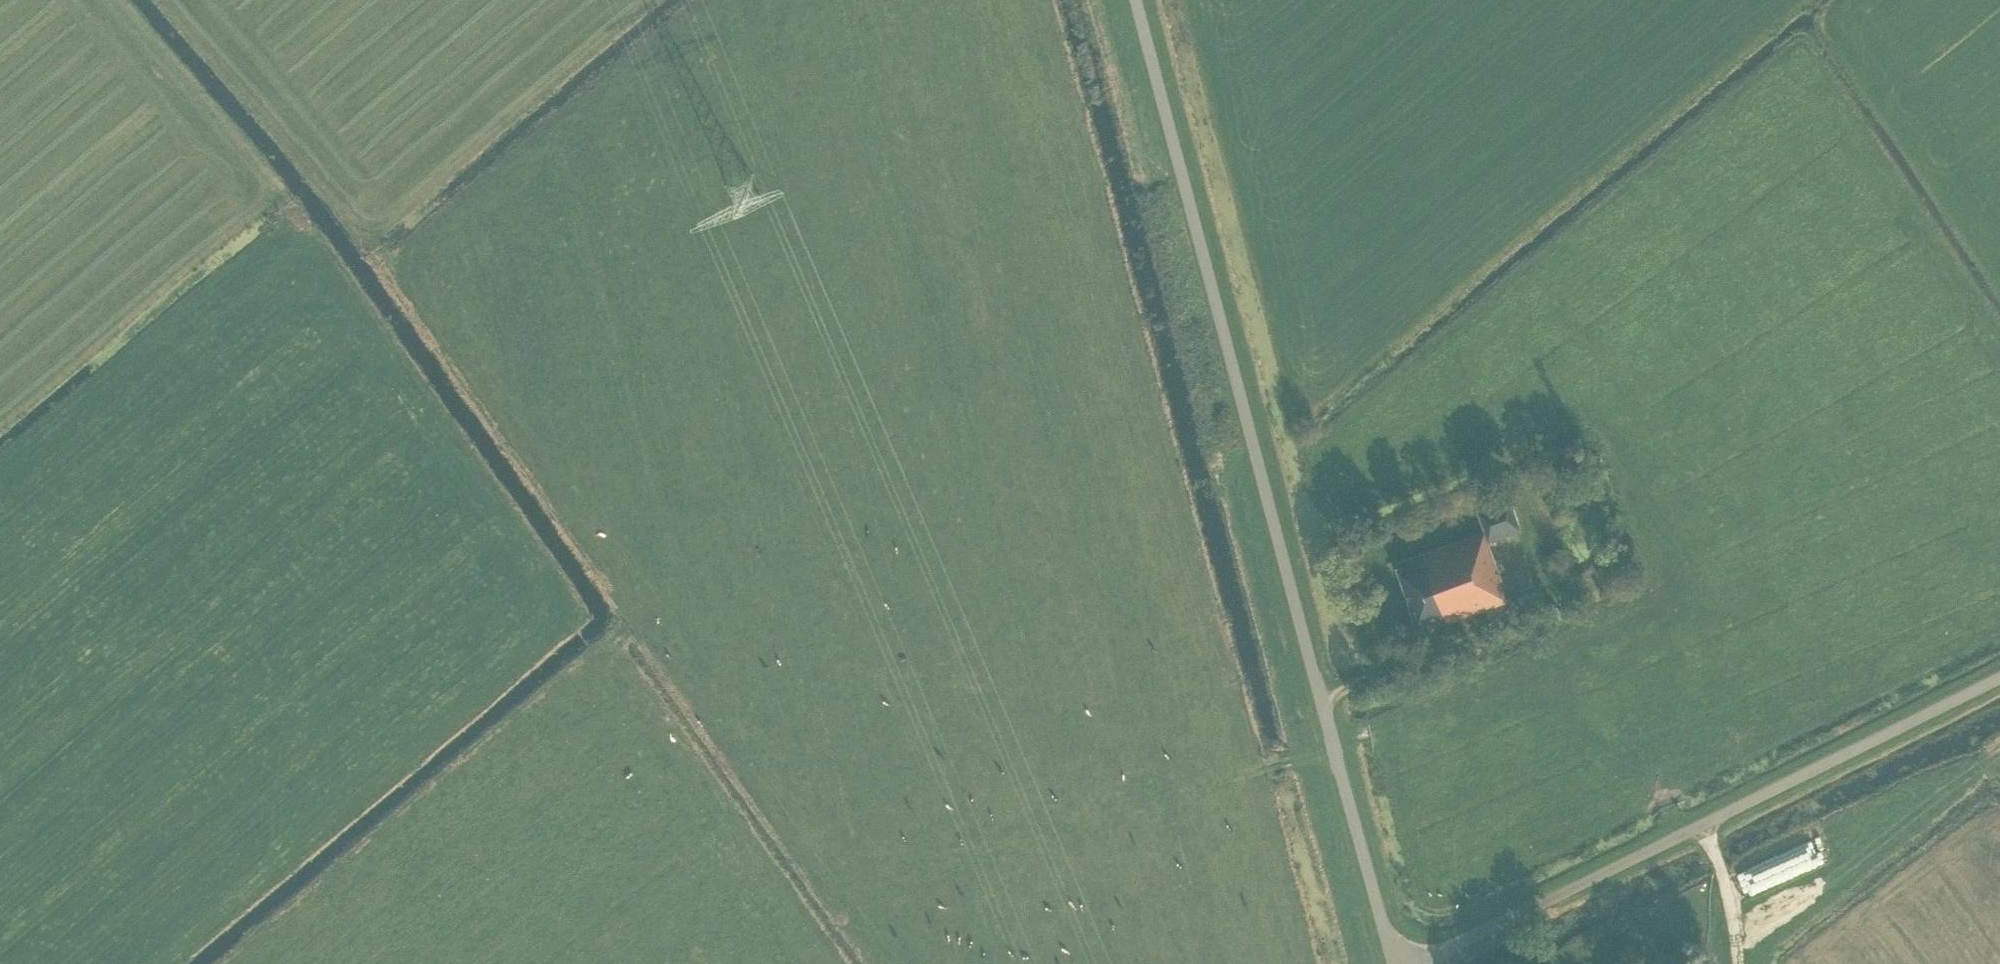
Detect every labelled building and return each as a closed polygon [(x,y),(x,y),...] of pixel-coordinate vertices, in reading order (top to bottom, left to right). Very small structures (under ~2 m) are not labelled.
[(1447,621),(1486,607),(1506,600),(1499,581),(1502,581),(1488,541),(1522,529),(1510,497),(1476,509),(1484,531),(1396,562),(1418,625),(1445,616),(1447,621)] [(1460,635),(1456,623),(1443,628),(1448,640),(1460,635)]
